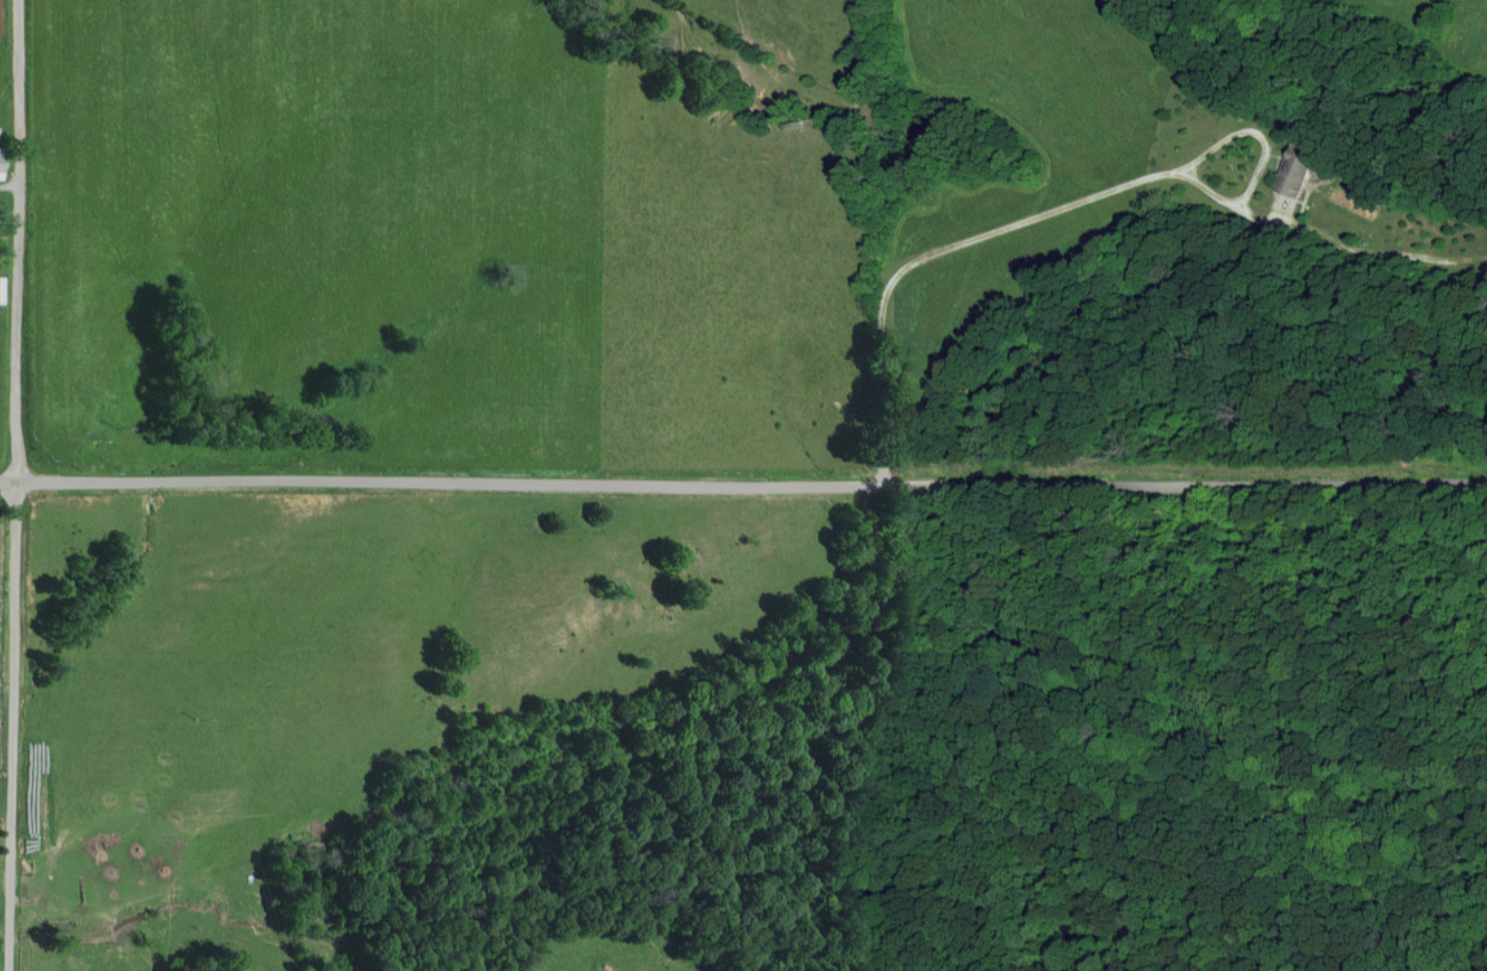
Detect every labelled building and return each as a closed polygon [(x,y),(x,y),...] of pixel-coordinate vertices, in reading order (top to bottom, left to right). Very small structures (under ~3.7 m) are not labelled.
[(1280,190),(1304,197),(1310,177),(1316,178),(1323,156),(1300,150),(1298,158),(1290,155),(1280,190)]
